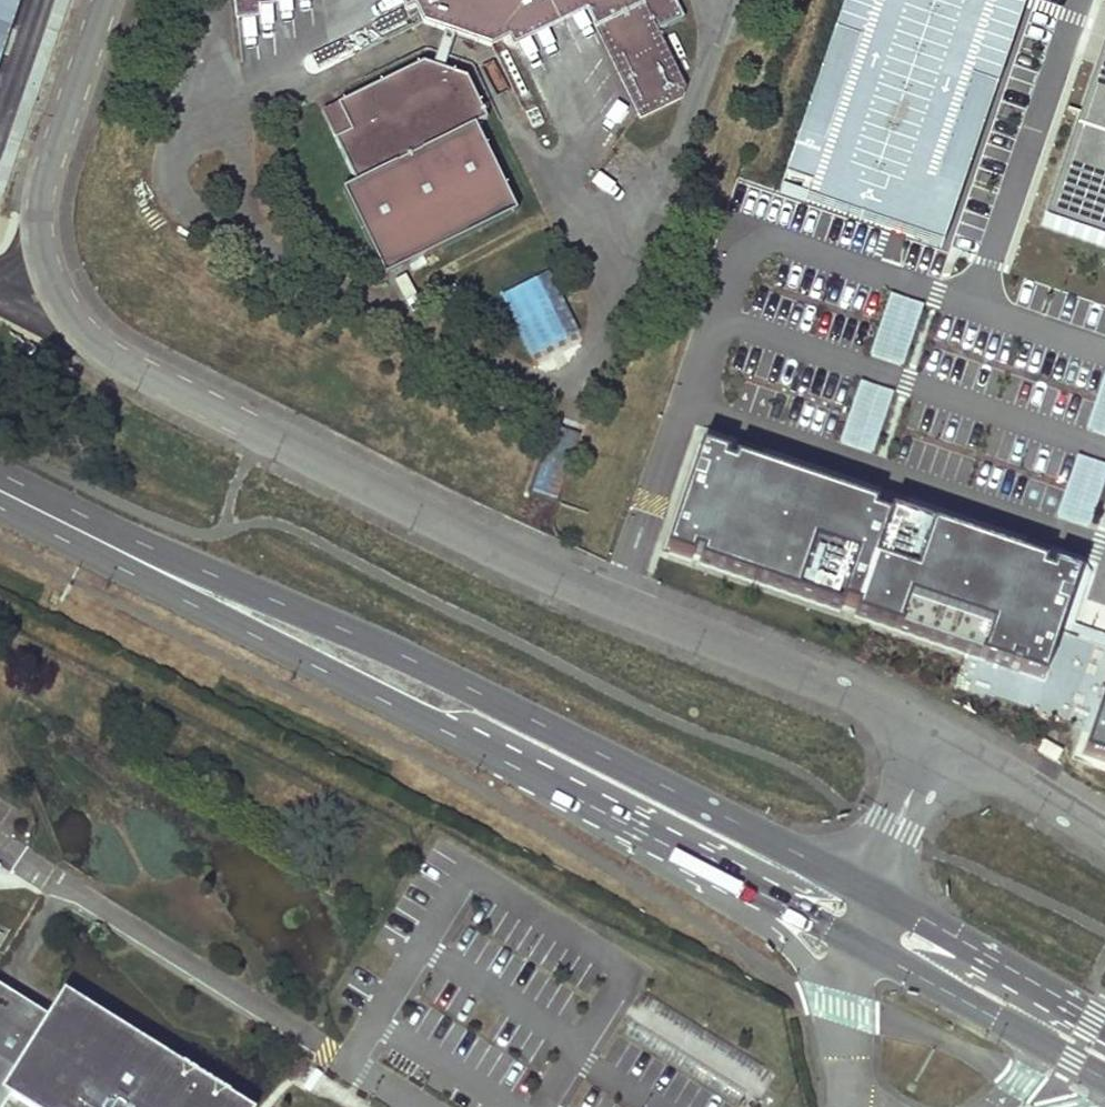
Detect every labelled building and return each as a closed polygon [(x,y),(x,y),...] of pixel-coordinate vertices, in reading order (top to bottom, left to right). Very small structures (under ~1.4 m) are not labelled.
[(235,13),(260,12),(260,0),(234,0),(235,13)] [(411,7),(416,5),(424,22),(446,30),(457,34),(492,45),(510,36),(512,40),(586,5),(637,113),(682,92),(686,82),(657,28),(685,17),(677,0),(407,0),(411,7)] [(777,192),(943,249),(1029,0),(843,0),(777,192)] [(457,34),(446,30),(434,64),(445,67),(457,34)] [(1044,226),(1104,247),(1104,45),(1044,226)] [(425,60),(321,112),(358,182),(477,124),(488,118),(468,75),(445,67),(434,64),(425,60)] [(519,210),(477,124),(358,182),(346,188),(387,273),(519,210)] [(551,273),(502,293),(530,358),(578,338),(551,273)] [(901,367),(923,305),(889,293),(868,355),(901,367)] [(1089,432),(1104,435),(1104,370),(1103,369),(1089,432)] [(859,381),(838,444),(872,455),(893,392),(859,381)] [(781,476),(700,446),(665,550),(1044,678),(1061,630),(1078,577),(781,476)] [(1057,518),(1090,528),(1104,483),(1104,464),(1077,455),(1057,518)] [(1084,752),(1104,759),(1104,688),(1084,752)] [(3,1097),(48,1025),(0,995),(0,1103),(3,1097)]
